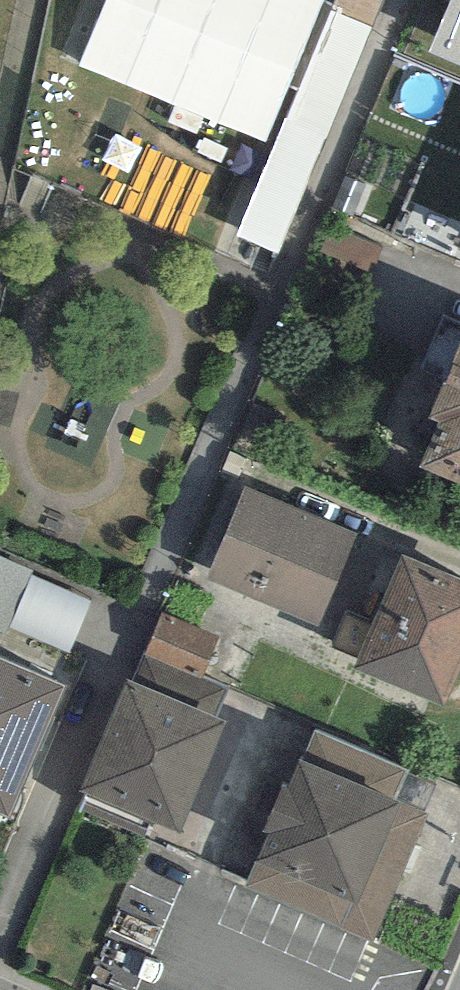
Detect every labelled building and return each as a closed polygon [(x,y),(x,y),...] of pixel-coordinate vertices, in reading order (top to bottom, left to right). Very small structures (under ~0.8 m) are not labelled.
[(271,133),(317,0),(103,0),(80,68),(271,133)] [(333,2),(370,17),(377,0),(333,0),(333,2)] [(430,54),(459,67),(459,0),(452,0),(430,54)] [(383,254),(334,233),(324,258),(372,279),(383,254)] [(431,410),(440,414),(422,456),(459,472),(459,342),(431,410)] [(354,531),(246,487),(210,574),(317,619),(354,531)] [(405,546),(356,662),(439,698),(459,648),(459,570),(405,546)] [(0,551),(0,624),(8,627),(34,565),(0,551)] [(218,636),(165,613),(148,651),(202,674),(218,636)] [(0,651),(0,806),(10,810),(66,678),(0,651)] [(223,716),(125,676),(81,786),(179,826),(223,716)] [(428,812),(297,755),(240,886),(370,943),(428,812)]
